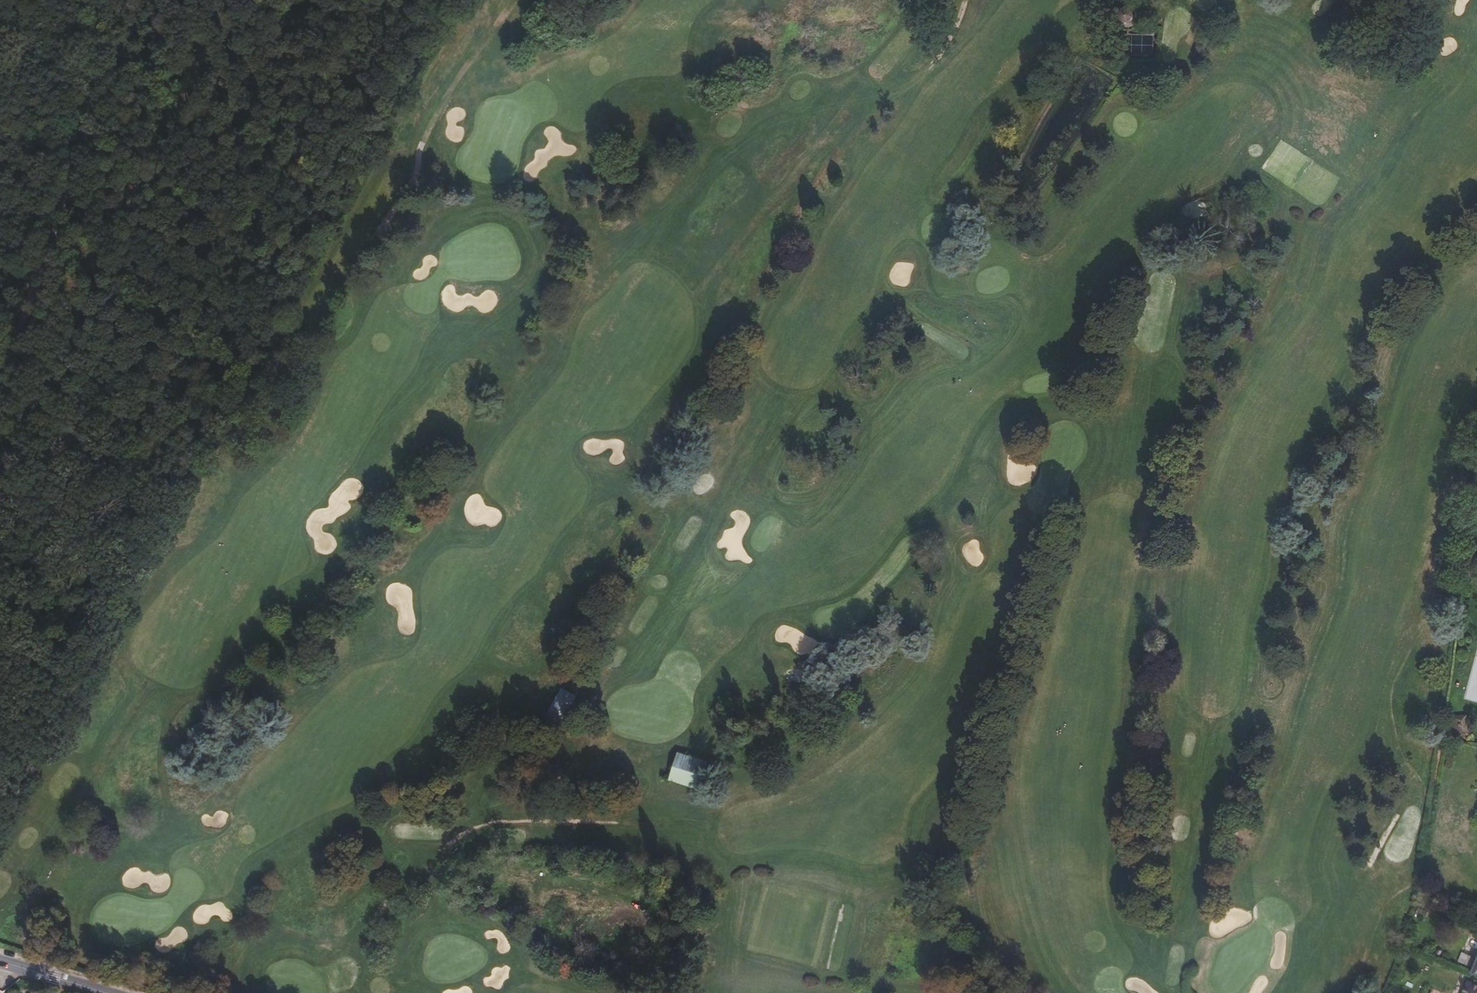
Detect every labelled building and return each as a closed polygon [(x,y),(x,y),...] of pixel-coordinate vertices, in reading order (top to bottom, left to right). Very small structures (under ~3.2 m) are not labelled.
[(1142,36),(1141,47),(1144,47),(1144,48),(1152,49),(1153,37),(1142,36)] [(564,721),(578,695),(562,687),(548,713),(564,721)] [(667,768),(663,777),(697,788),(706,762),(678,752),(672,770),(667,768)] [(1463,951),(1458,961),(1473,967),(1476,957),(1463,951)] [(1469,978),(1462,992),(1476,992),(1476,982),(1469,978)]
